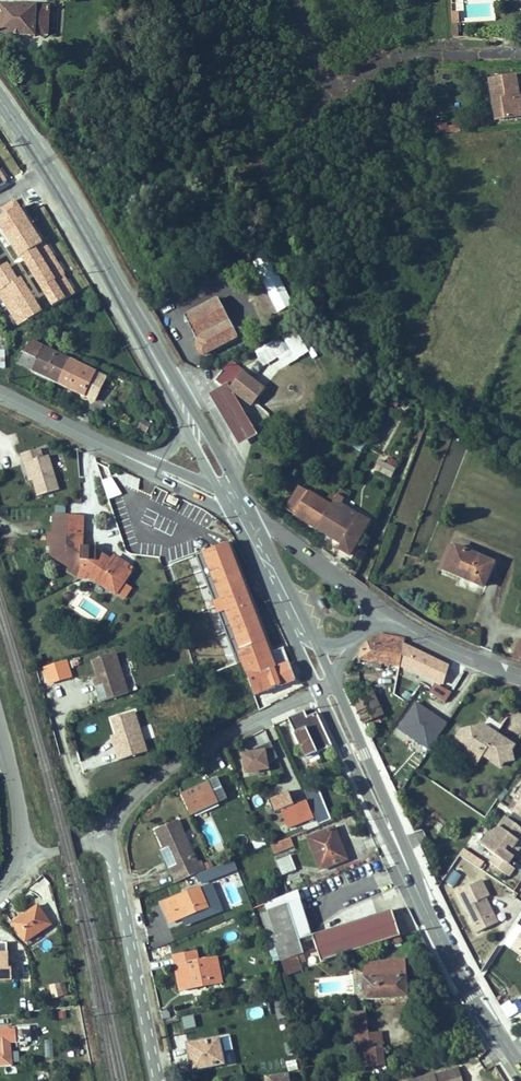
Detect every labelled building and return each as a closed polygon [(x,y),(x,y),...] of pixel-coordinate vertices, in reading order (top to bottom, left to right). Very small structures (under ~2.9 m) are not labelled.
[(44,3),(0,4),(0,37),(33,36),(33,32),(45,32),(44,3)] [(56,30),(57,12),(50,12),(49,30),(56,30)] [(463,22),(459,16),(454,16),(455,29),(461,28),(463,22)] [(495,72),(503,115),(520,111),(520,94),(520,88),(520,68),(495,72)] [(436,115),(436,127),(446,127),(445,118),(445,114),(436,115)] [(459,117),(445,118),(446,127),(460,125),(459,117)] [(12,282),(43,262),(1,194),(0,195),(0,282),(12,282)] [(192,337),(199,350),(237,330),(217,292),(184,310),(198,335),(192,337)] [(253,351),(266,373),(306,351),(294,329),(253,351)] [(13,351),(13,338),(3,337),(4,351),(13,351)] [(68,364),(31,346),(19,371),(57,389),(68,364)] [(225,382),(226,380),(252,399),(265,384),(233,361),(226,370),(222,367),(215,377),(218,380),(224,384),(225,382)] [(57,389),(94,407),(100,392),(89,387),(94,376),(68,364),(57,389)] [(234,440),(253,430),(225,382),(224,384),(218,380),(204,388),(234,440)] [(26,466),(38,499),(60,490),(48,457),(39,460),(35,449),(17,456),(22,468),(26,466)] [(390,478),(395,468),(378,461),(373,471),(390,478)] [(294,512),(319,526),(333,502),(341,485),(333,481),(325,497),(306,488),(294,512)] [(342,506),(343,502),(350,490),(341,485),(333,502),(319,526),(344,540),(342,545),(351,549),(368,519),(342,506)] [(175,507),(178,500),(167,495),(164,502),(175,507)] [(82,579),(92,579),(117,596),(126,584),(120,579),(129,567),(116,558),(114,562),(98,554),(98,550),(87,549),(90,518),(63,515),(60,533),(55,533),(54,546),(60,547),(59,554),(65,555),(64,562),(74,563),(73,565),(82,571),(82,579)] [(443,565),(449,544),(442,541),(432,569),(437,571),(440,564),(443,565)] [(482,584),(491,560),(449,544),(443,565),(440,564),(437,571),(459,579),(461,576),(482,584)] [(136,559),(152,559),(152,553),(148,545),(134,549),(136,559)] [(268,659),(277,655),(230,546),(222,549),(234,576),(232,577),(268,659)] [(299,681),(287,651),(277,655),(268,659),(232,577),(234,576),(222,549),(195,559),(215,608),(220,620),(236,659),(241,658),(246,666),(258,697),(299,681)] [(81,579),(82,579),(82,571),(73,565),(73,568),(71,571),(70,573),(81,579)] [(135,571),(129,567),(120,579),(126,584),(135,571)] [(93,620),(100,610),(83,599),(76,608),(85,614),(93,620)] [(207,611),(211,622),(220,620),(215,608),(207,611)] [(91,640),(88,634),(80,637),(83,643),(91,640)] [(396,665),(443,685),(449,668),(400,647),(376,642),(370,643),(359,658),(396,665)] [(88,679),(96,704),(126,696),(114,654),(92,660),(97,676),(88,679)] [(49,676),(58,672),(56,665),(46,668),(49,676)] [(378,709),(368,689),(353,696),(364,718),(378,709)] [(444,725),(415,706),(399,730),(427,749),(444,725)] [(123,715),(138,756),(143,755),(129,713),(123,715)] [(107,720),(118,753),(112,755),(114,763),(138,756),(123,715),(107,720)] [(281,724),(298,763),(336,750),(320,716),(302,722),(300,717),(281,724)] [(473,751),(481,750),(502,765),(515,759),(514,740),(499,731),(493,731),(483,722),(464,726),(469,749),(473,751)] [(455,741),(469,749),(464,726),(455,741)] [(398,762),(411,771),(420,758),(407,748),(398,762)] [(243,776),(268,773),(265,751),(240,754),(243,776)] [(178,794),(187,817),(226,802),(217,778),(178,794)] [(295,789),(275,796),(279,809),(299,803),(295,789)] [(317,824),(330,820),(319,792),(306,797),(317,824)] [(274,812),(279,829),(306,822),(301,804),(274,812)] [(511,813),(499,830),(496,828),(488,841),(500,848),(493,859),(514,872),(519,863),(514,860),(519,851),(509,846),(514,838),(519,841),(520,840),(520,821),(511,813)] [(172,869),(170,870),(175,880),(200,868),(179,823),(156,833),(164,851),(172,869)] [(341,826),(314,836),(325,866),(352,858),(341,826)] [(299,833),(277,840),(281,847),(302,840),(299,833)] [(509,846),(519,851),(520,849),(520,840),(519,841),(514,838),(509,846)] [(161,852),(170,870),(172,869),(164,851),(161,852)] [(286,872),(300,868),(295,852),(280,857),(286,872)] [(212,862),(214,870),(237,862),(234,854),(212,862)] [(451,869),(443,881),(453,888),(461,876),(451,869)] [(206,901),(199,881),(160,894),(167,914),(206,901)] [(488,897),(481,882),(456,894),(477,936),(497,926),(492,915),(489,916),(481,901),(488,897)] [(154,884),(148,886),(153,900),(160,897),(154,884)] [(288,900),(268,906),(275,930),(271,931),(278,951),(300,943),(288,900)] [(313,932),(320,959),(399,937),(392,910),(313,932)] [(22,946),(46,931),(33,911),(10,927),(22,946)] [(513,940),(520,946),(520,928),(513,940)] [(196,942),(169,945),(172,960),(174,981),(218,977),(215,950),(198,952),(196,942)] [(279,955),(302,947),(300,943),(278,951),(279,955)] [(304,956),(302,947),(279,955),(284,969),(299,964),(298,958),(304,956)] [(392,962),(357,964),(358,999),(394,998),(392,962)] [(51,998),(67,994),(64,982),(48,986),(51,998)] [(511,1008),(520,1013),(520,1000),(516,998),(511,1008)] [(509,1000),(499,1006),(506,1019),(517,1013),(509,1000)] [(247,1019),(262,1018),(262,1007),(246,1008),(247,1019)] [(179,1019),(182,1031),(195,1028),(192,1015),(179,1019)] [(361,1049),(361,1052),(377,1052),(386,1051),(385,1015),(359,1016),(360,1036),(361,1049)] [(12,1027),(0,1028),(0,1042),(12,1042),(12,1027)] [(29,1041),(29,1027),(12,1027),(12,1042),(29,1041)] [(219,1055),(215,1028),(184,1034),(188,1060),(219,1055)] [(361,1052),(362,1071),(378,1070),(377,1052),(361,1052)] [(435,1072),(438,1080),(464,1080),(459,1065),(435,1072)] [(259,1069),(260,1080),(284,1080),(282,1067),(259,1069)] [(435,1072),(409,1080),(438,1080),(435,1072)]
